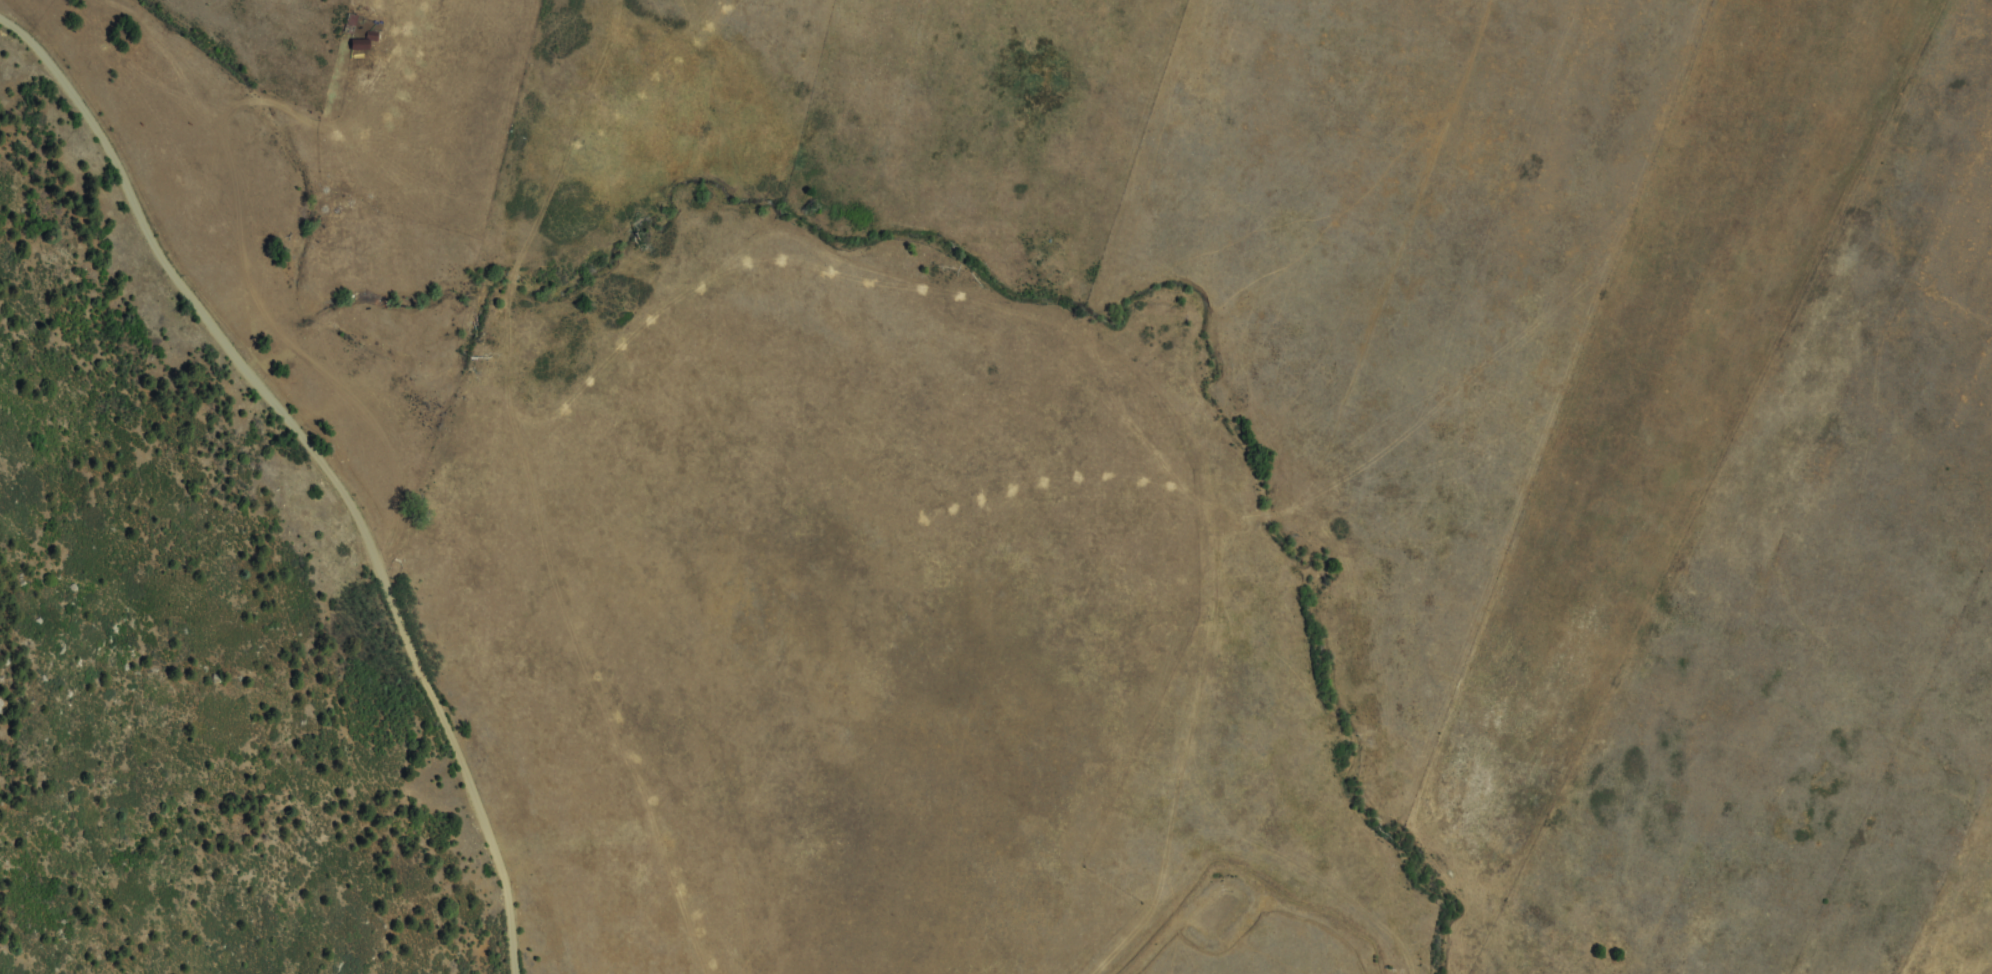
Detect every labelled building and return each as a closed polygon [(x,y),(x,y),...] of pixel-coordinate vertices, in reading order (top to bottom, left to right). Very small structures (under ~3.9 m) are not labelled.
[(355,35),(359,17),(349,15),(345,33),(355,35)]
